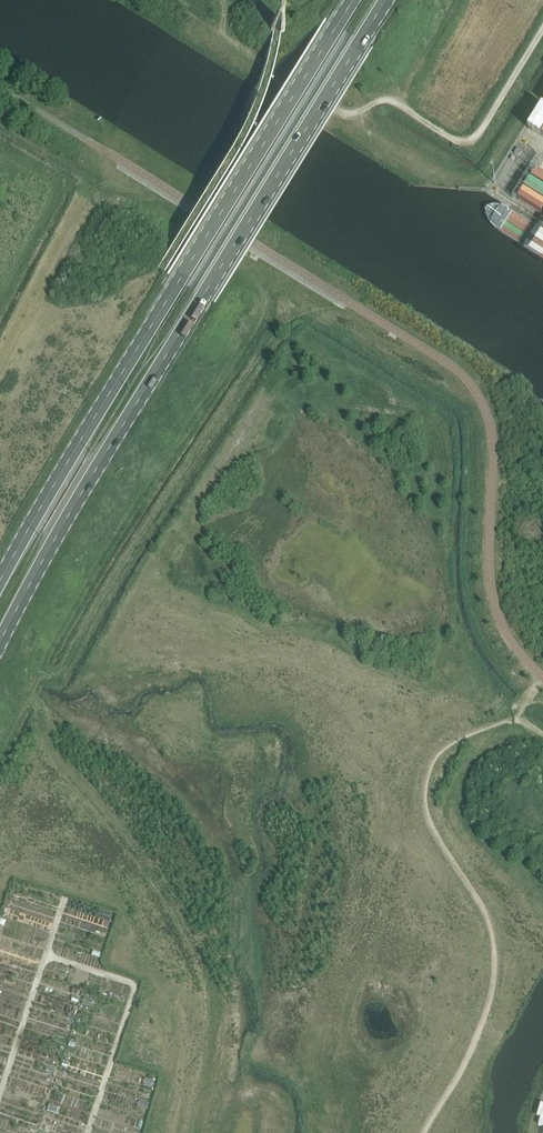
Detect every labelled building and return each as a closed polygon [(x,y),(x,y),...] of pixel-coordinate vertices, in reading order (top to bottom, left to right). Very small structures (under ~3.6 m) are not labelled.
[(542,209),(542,200),(523,189),(517,200),(541,213),(542,209)]
